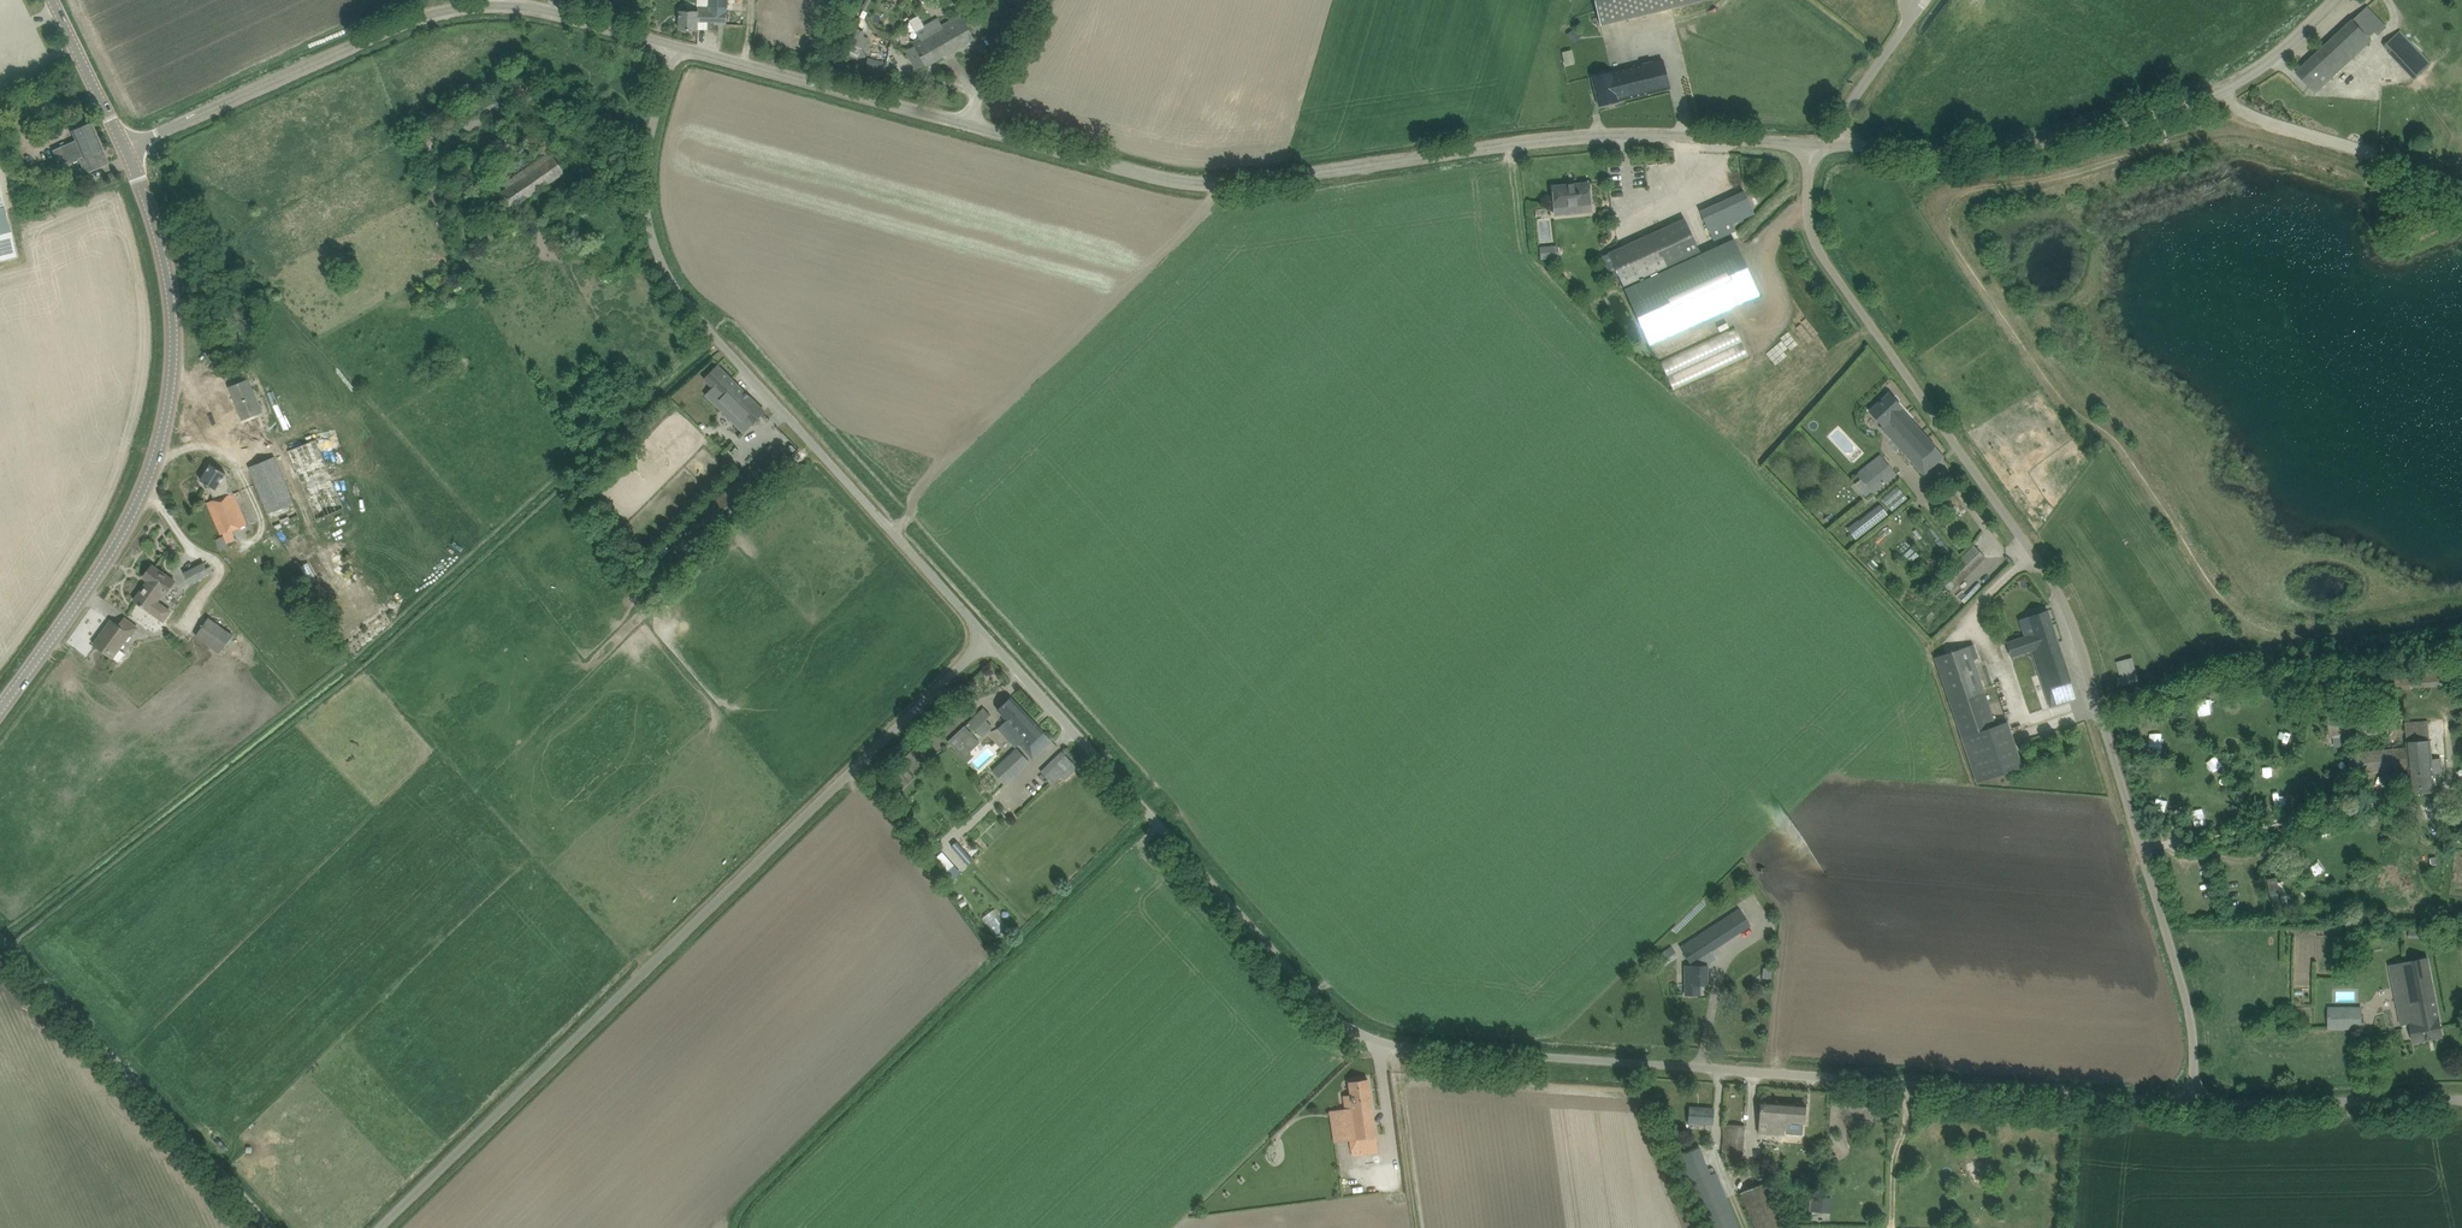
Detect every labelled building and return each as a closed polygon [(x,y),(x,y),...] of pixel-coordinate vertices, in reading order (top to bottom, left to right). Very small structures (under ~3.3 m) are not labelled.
[(709,3),(708,3),(708,6),(698,6),(698,11),(680,11),(680,17),(680,29),(698,30),(698,22),(716,22),(716,24),(727,24),(727,5),(728,5),(728,4),(724,4),(725,0),(709,0),(709,3)] [(1707,0),(1594,0),(1600,26),(1707,0)] [(2356,61),(2352,56),(2371,39),(2370,37),(2376,32),(2377,33),(2385,26),(2368,6),(2297,72),(2310,86),(2324,73),(2328,78),(2349,60),(2352,64),(2356,61)] [(942,57),(975,39),(961,15),(929,33),(942,57)] [(1567,34),(1574,43),(1580,39),(1574,31),(1573,29),(1567,34)] [(2383,47),(2414,79),(2430,64),(2400,30),(2383,47)] [(852,44),(866,47),(869,35),(855,32),(852,44)] [(942,57),(929,33),(913,42),(914,45),(907,50),(919,70),(926,66),(942,57)] [(1572,49),(1563,51),(1566,63),(1575,61),(1572,49)] [(1670,88),(1667,77),(1663,58),(1592,75),(1599,106),(1670,88)] [(531,105),(538,100),(522,76),(515,80),(531,105)] [(84,173),(97,167),(108,163),(90,123),(79,128),(71,131),(75,141),(53,150),(54,150),(52,151),(59,165),(67,162),(68,164),(79,159),(84,173)] [(515,133),(520,142),(533,134),(527,125),(515,133)] [(570,141),(578,153),(590,146),(582,133),(570,141)] [(492,145),(481,151),(484,158),(496,151),(492,145)] [(507,189),(499,195),(510,210),(565,172),(551,151),(504,184),(507,189)] [(1555,214),(1570,213),(1582,212),(1582,204),(1591,203),(1589,183),(1553,186),(1554,196),(1551,196),(1552,203),(1554,203),(1555,214)] [(1700,211),(1710,233),(1714,241),(1735,231),(1732,223),(1755,213),(1745,191),(1700,211)] [(1602,256),(1612,278),(1618,275),(1623,286),(1700,251),(1685,218),(1602,256)] [(1648,344),(1762,294),(1734,235),(1700,251),(1623,286),(1648,344)] [(1558,245),(1554,246),(1540,247),(1541,260),(1559,258),(1558,245)] [(1716,333),(1728,328),(1726,323),(1714,327),(1716,333)] [(1674,390),(1748,356),(1735,328),(1661,362),(1674,390)] [(745,432),(756,420),(765,411),(718,365),(705,378),(713,386),(706,393),(745,432)] [(450,369),(442,374),(445,380),(453,376),(450,369)] [(250,378),(241,382),(229,387),(243,420),(264,412),(250,378)] [(1889,393),(1880,401),(1870,411),(1882,424),(1880,426),(1925,474),(1936,464),(1944,456),(1901,408),(1902,407),(1889,393)] [(1874,493),(1895,475),(1880,455),(1858,474),(1874,493)] [(276,457),(249,468),(273,528),(299,518),(294,504),(295,504),(276,457)] [(221,535),(244,526),(247,525),(235,493),(234,494),(226,474),(221,471),(211,464),(201,480),(209,485),(215,500),(208,502),(212,514),(221,535)] [(1904,483),(1883,498),(1892,511),(1913,496),(1904,483)] [(224,537),(215,540),(220,551),(228,547),(224,537)] [(1974,545),(1941,577),(1953,589),(1986,557),(1974,545)] [(1937,569),(1945,562),(1938,555),(1931,562),(1937,569)] [(1991,574),(1995,569),(1997,571),(2000,569),(1987,557),(1980,564),(1991,574)] [(210,575),(209,574),(214,572),(211,567),(207,569),(204,563),(184,574),(189,585),(210,575)] [(172,611),(157,600),(164,591),(166,593),(174,581),(162,572),(152,565),(144,577),(151,583),(147,588),(145,586),(135,601),(141,605),(141,606),(142,607),(142,606),(164,622),(172,611)] [(2050,707),(2065,702),(2077,698),(2048,610),(2029,616),(2035,633),(2008,641),(2012,655),(2032,649),(2050,707)] [(94,644),(113,658),(114,657),(120,662),(125,654),(120,649),(130,635),(132,636),(138,628),(125,618),(119,626),(114,622),(103,637),(101,635),(94,644)] [(209,618),(196,635),(220,653),(233,635),(209,618)] [(1934,657),(1961,738),(1976,783),(2023,767),(2008,721),(1996,725),(1974,659),(1978,658),(1974,644),(1934,657)] [(2133,658),(2117,662),(2123,685),(2138,680),(2133,658)] [(1007,737),(1016,747),(1020,743),(1034,759),(1043,749),(1052,741),(1011,697),(998,710),(1007,720),(998,728),(1007,737)] [(2328,738),(2389,734),(2387,707),(2364,709),(2364,700),(2342,702),(2343,712),(2326,713),(2328,738)] [(2199,702),(2200,715),(2212,715),(2212,701),(2199,702)] [(983,737),(987,733),(993,727),(986,720),(991,715),(983,708),(971,720),(968,722),(969,723),(981,735),(983,737)] [(2430,740),(2429,720),(2406,722),(2408,741),(2407,741),(2407,746),(2347,752),(2349,774),(2410,768),(2412,794),(2436,792),(2435,780),(2432,740),(2430,740)] [(960,754),(977,738),(965,725),(948,741),(960,754)] [(2238,751),(2242,740),(2233,737),(2229,749),(2238,751)] [(1029,762),(1016,748),(1008,756),(992,772),(1005,786),(1029,762)] [(1064,753),(1043,773),(1052,784),(1074,764),(1064,753)] [(2153,774),(2153,782),(2169,780),(2169,773),(2153,774)] [(943,851),(936,856),(947,871),(954,865),(943,851)] [(983,918),(996,937),(1010,928),(997,908),(983,918)] [(1711,952),(1700,934),(1679,947),(1690,965),(1711,952)] [(1663,963),(1678,956),(1673,946),(1659,953),(1663,963)] [(2444,1036),(2428,957),(2390,965),(2402,1025),(2411,1023),(2414,1042),(2444,1036)] [(1707,965),(1686,965),(1686,995),(1700,995),(1700,984),(1708,984),(1707,965)] [(2329,1029),(2363,1029),(2363,1006),(2329,1006),(2329,1029)] [(1378,1152),(1370,1090),(1368,1079),(1349,1081),(1351,1094),(1344,1095),(1345,1109),(1350,1140),(1352,1156),(1378,1152)] [(1761,1100),(1760,1112),(1758,1132),(1787,1135),(1788,1123),(1790,1123),(1791,1122),(1805,1123),(1806,1104),(1761,1100)] [(1713,1124),(1713,1121),(1714,1109),(1690,1107),(1689,1123),(1713,1124)] [(1725,1124),(1723,1151),(1726,1151),(1725,1162),(1742,1163),(1745,1125),(1725,1124)] [(1715,1172),(1710,1174),(1699,1147),(1678,1158),(1707,1227),(1739,1227),(1715,1172)] [(1756,1227),(1787,1227),(1767,1181),(1741,1192),(1756,1227)] [(1812,1196),(1811,1211),(1823,1212),(1824,1212),(1825,1196),(1824,1196),(1812,1196)]
